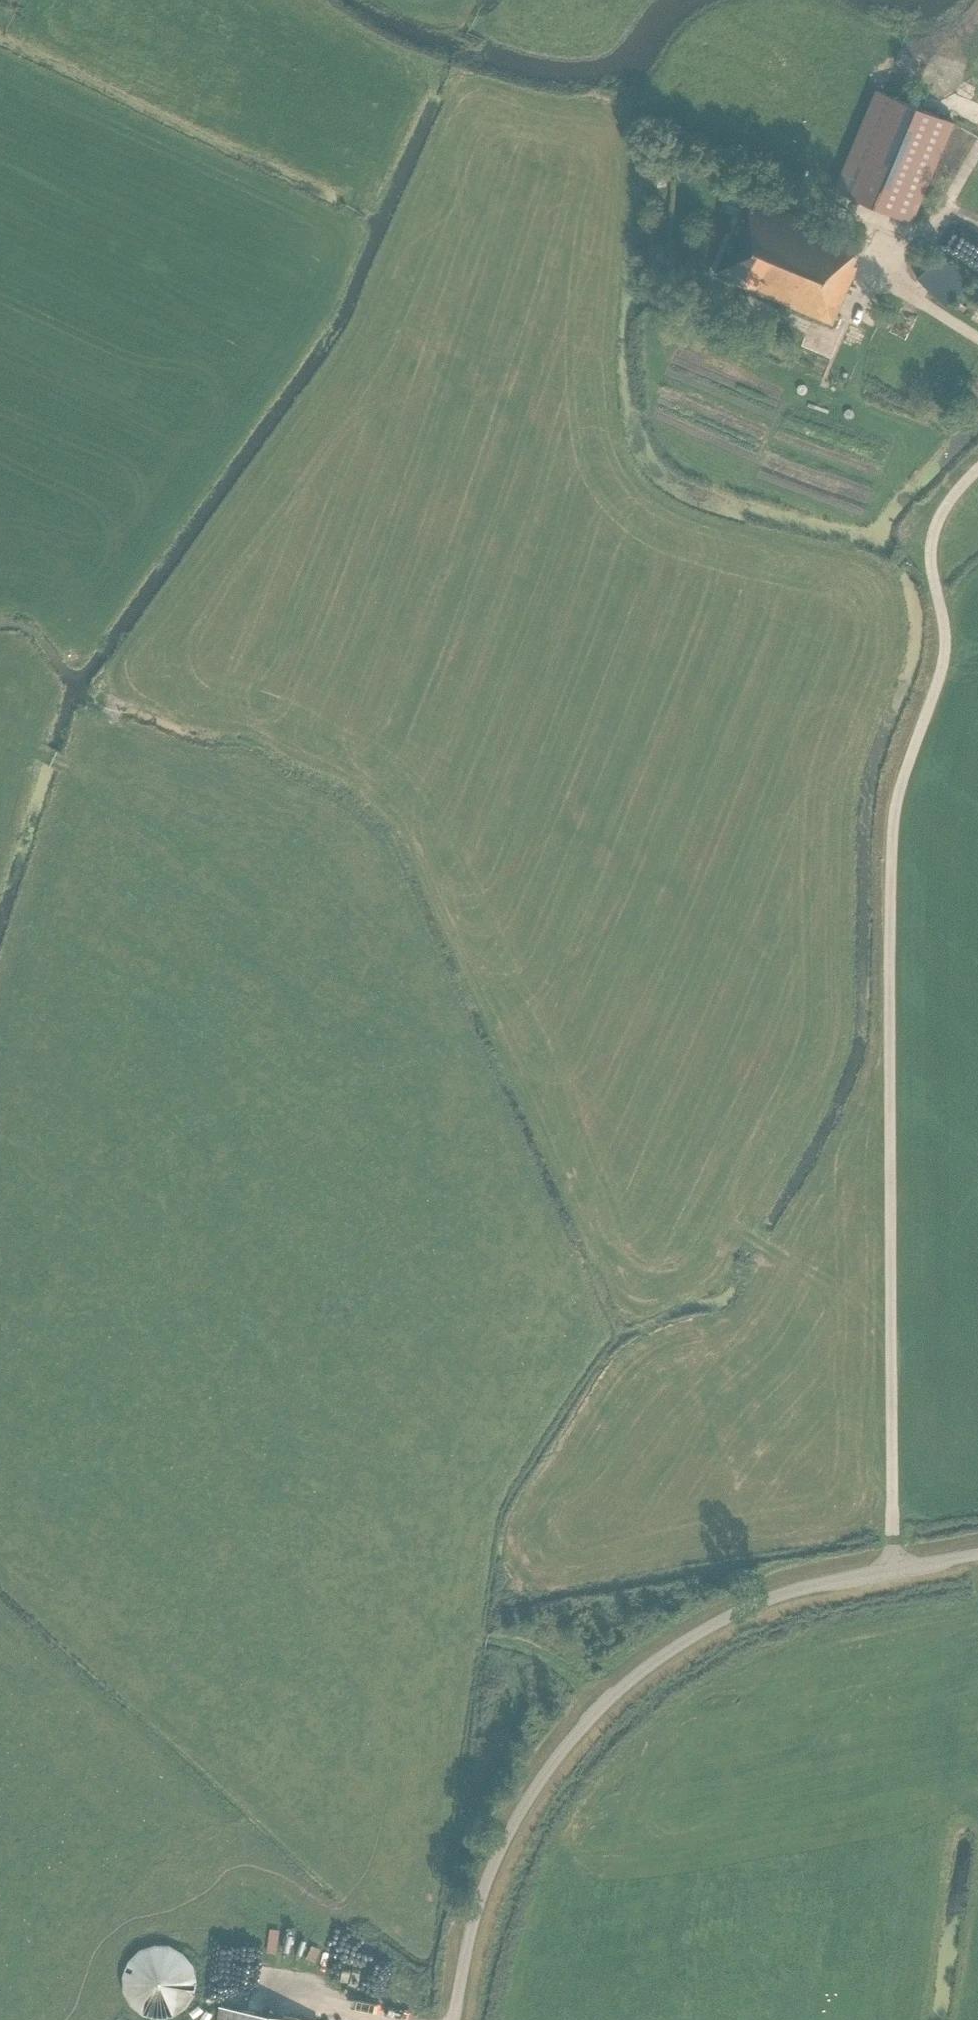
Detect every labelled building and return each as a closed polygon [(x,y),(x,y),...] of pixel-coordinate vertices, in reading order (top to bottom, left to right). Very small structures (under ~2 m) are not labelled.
[(956,124),(879,90),(836,188),(913,222),(956,124)] [(715,274),(832,324),(857,266),(853,265),(862,244),(748,196),(715,274)] [(940,253),(916,277),(945,306),(969,281),(940,253)] [(826,343),(808,335),(804,348),(821,356),(826,343)] [(170,1946),(164,1944),(159,1944),(157,1944),(154,1944),(151,1945),(149,1945),(146,1946),(144,1947),(142,1948),(139,1950),(137,1951),(135,1953),(132,1955),(129,1959),(127,1961),(126,1964),(125,1966),(124,1968),(122,1972),(122,1973),(122,1976),(121,1978),(121,1982),(121,1985),(122,1989),(123,1991),(123,1994),(124,1996),(125,1999),(127,2001),(128,2003),(130,2005),(132,2007),(134,2010),(139,2013),(141,2014),(143,2016),(147,2017),(152,2018),(157,2019),(160,2019),(162,2019),(165,2019),(167,2018),(172,2016),(176,2015),(179,2013),(182,2011),(184,2010),(185,2009),(187,2006),(190,2003),(192,1999),(193,1997),(194,1995),(195,1992),(195,1990),(196,1987),(196,1985),(196,1982),(196,1981),(196,1978),(196,1975),(195,1972),(194,1969),(193,1967),(192,1964),(191,1962),(189,1959),(187,1957),(185,1955),(182,1952),(179,1950),(177,1949),(173,1947),(170,1946)] [(220,2007),(218,2019),(307,2019),(220,2007)]
